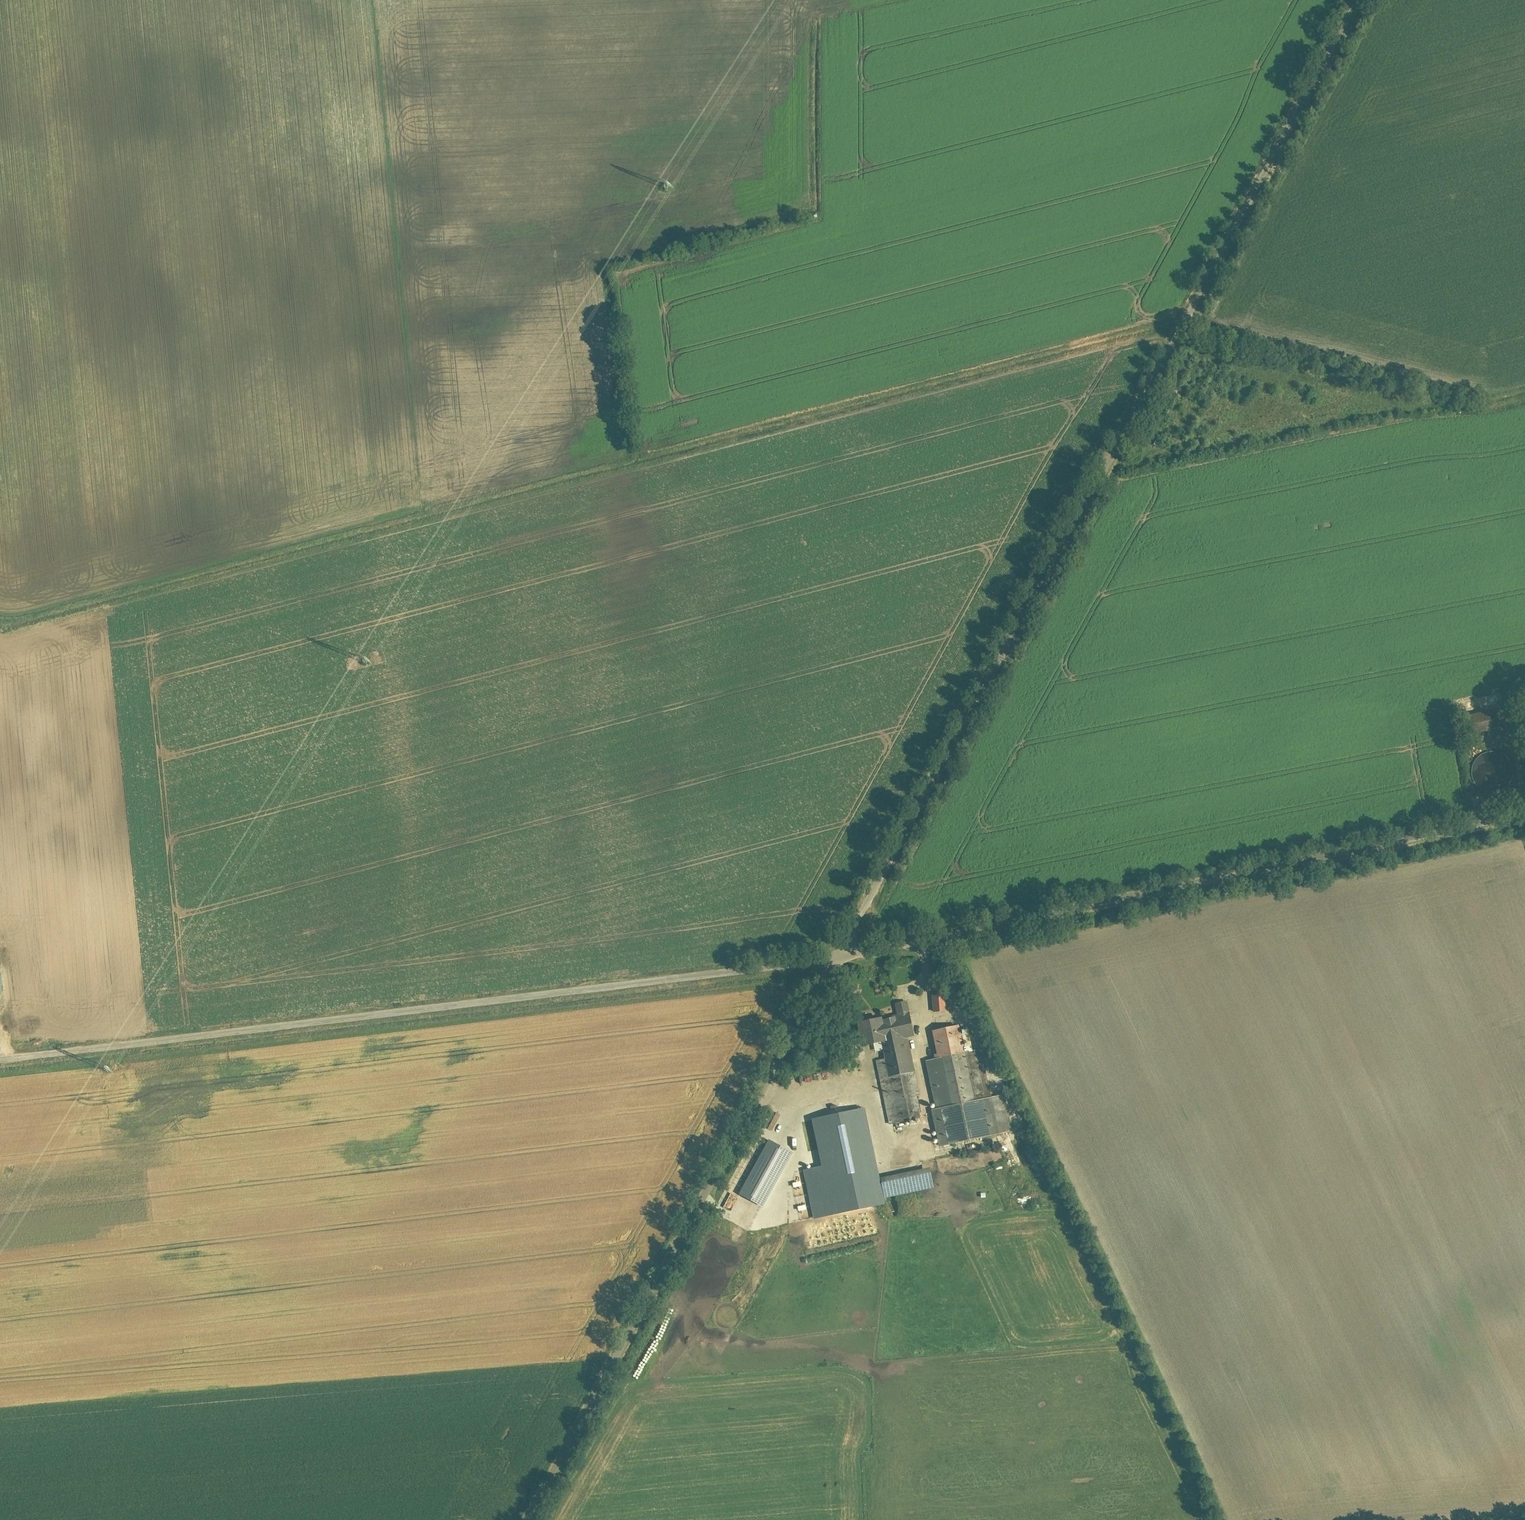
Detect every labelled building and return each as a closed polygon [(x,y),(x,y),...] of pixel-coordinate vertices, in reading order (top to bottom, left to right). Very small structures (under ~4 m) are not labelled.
[(1464,707),(1468,731),(1502,725),(1498,702),(1464,707)] [(1512,784),(1514,777),(1515,769),(1513,762),(1508,756),(1502,752),(1495,750),(1488,750),(1481,753),(1476,757),(1472,763),(1470,770),(1471,777),(1473,784),(1478,789),(1485,793),(1492,794),(1500,793),(1507,790),(1512,784)] [(932,992),(932,1011),(946,1011),(946,992),(932,992)] [(897,1016),(855,1024),(862,1060),(875,1057),(888,1122),(922,1115),(908,1040),(916,1039),(909,999),(894,1002),(897,1016)] [(931,1031),(936,1059),(923,1062),(939,1148),(1013,1135),(1006,1096),(991,1099),(986,1070),(977,1072),(970,1031),(963,1033),(962,1025),(931,1031)] [(878,1149),(881,1144),(882,1139),(882,1134),(880,1129),(876,1125),(872,1122),(866,1121),(860,1122),(855,1124),(851,1128),(849,1134),(849,1140),(850,1145),(854,1150),(858,1153),(863,1154),(869,1154),(874,1152),(878,1149)] [(793,1151),(769,1138),(740,1193),(763,1206),(793,1151)] [(881,1179),(884,1196),(932,1188),(929,1170),(881,1179)]
